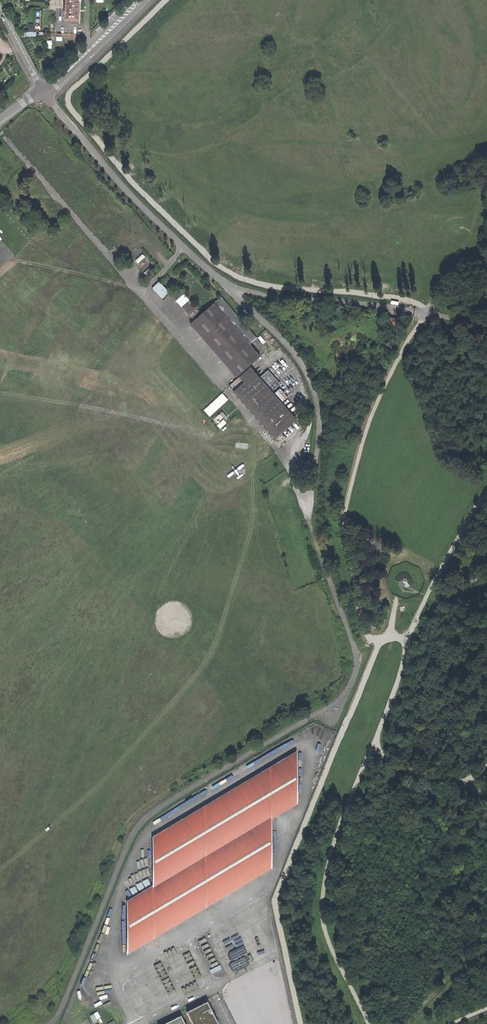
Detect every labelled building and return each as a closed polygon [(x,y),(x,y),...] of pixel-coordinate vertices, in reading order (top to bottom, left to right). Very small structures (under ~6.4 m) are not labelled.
[(66,0),(65,0),(65,20),(79,20),(79,10),(79,1),(80,1),(80,0),(66,0)] [(148,274),(157,266),(144,252),(135,260),(148,274)] [(163,297),(169,291),(164,287),(159,282),(153,288),(156,291),(157,290),(163,297)] [(193,318),(200,311),(179,288),(171,295),(193,318)] [(191,323),(236,376),(260,356),(250,343),(256,338),(221,297),(191,323)] [(271,391),(279,384),(268,371),(259,378),(250,368),(229,386),(275,438),(276,437),(296,419),(271,391)] [(124,904),(126,955),(270,869),(271,821),(297,805),(296,752),(150,839),(151,889),(124,904)] [(90,1001),(94,1008),(110,1000),(106,992),(90,1001)] [(209,1001),(186,1012),(192,1023),(220,1023),(209,1001)]
